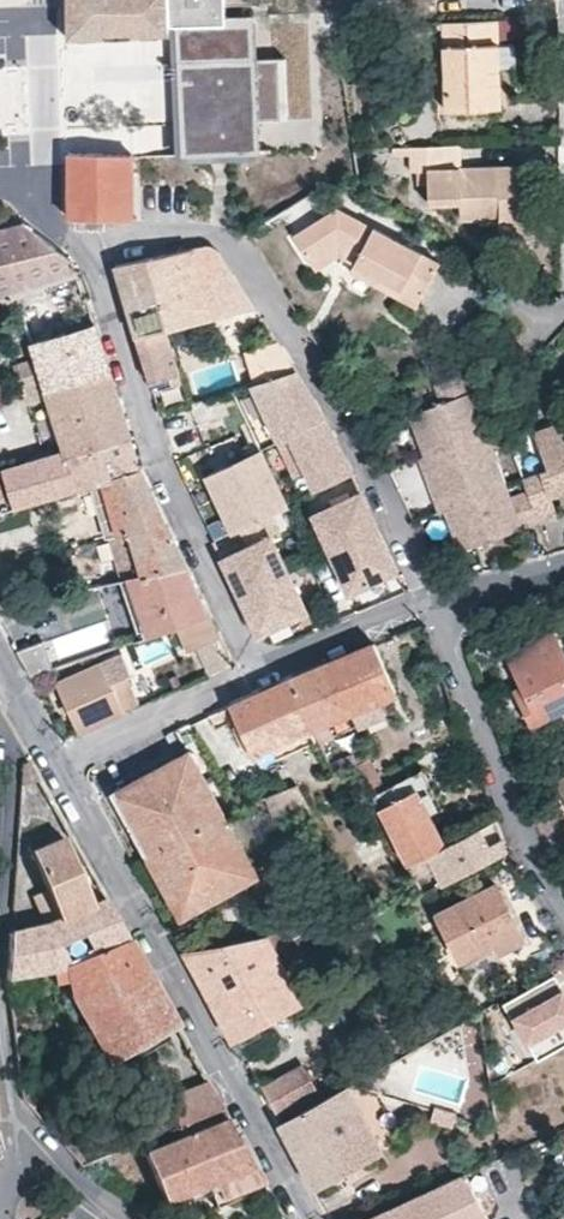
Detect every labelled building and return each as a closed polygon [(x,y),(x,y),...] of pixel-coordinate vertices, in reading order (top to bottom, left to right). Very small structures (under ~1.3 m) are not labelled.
[(67,42),(179,35),(180,59),(183,121),(184,133),(185,154),(223,152),(268,150),(267,130),(267,118),(294,116),(291,61),(256,62),(254,21),(223,22),(222,1),(234,0),(66,0),(67,42)] [(498,46),(497,21),(445,24),(449,113),(503,110),(502,92),(517,92),(515,45),(498,46)] [(461,145),(393,147),(394,172),(428,171),(462,170),(461,145)] [(134,221),(135,156),(70,155),(69,220),(134,221)] [(518,200),(518,195),(525,195),(524,168),(462,170),(428,171),(430,206),(460,205),(461,221),(480,221),(480,224),(501,224),(501,240),(527,240),(526,233),(525,200),(518,200)] [(416,308),(440,263),(375,228),(373,232),(361,225),(363,222),(339,210),(295,237),(312,265),(339,247),(359,257),(355,266),(378,278),(375,286),(416,308)] [(373,232),(375,228),(363,222),(361,225),(373,232)] [(55,248),(25,223),(0,230),(0,263),(55,248)] [(212,318),(256,309),(233,273),(218,250),(215,247),(210,245),(205,245),(192,249),(212,318)] [(359,257),(339,247),(312,265),(317,273),(339,258),(355,266),(359,257)] [(45,287),(79,277),(75,263),(55,248),(0,263),(0,301),(2,300),(45,287)] [(137,337),(167,330),(212,318),(192,249),(141,261),(117,266),(130,311),(137,337)] [(355,266),(351,274),(375,286),(378,278),(355,266)] [(47,297),(45,287),(2,300),(5,310),(47,297)] [(78,379),(110,370),(96,325),(64,334),(78,379)] [(181,378),(167,330),(137,337),(153,387),(181,378)] [(32,343),(36,357),(13,365),(19,380),(21,379),(41,373),(47,389),(78,379),(64,334),(32,343)] [(245,355),(254,384),(295,371),(279,344),(245,355)] [(123,414),(110,370),(78,379),(47,389),(41,373),(21,379),(24,390),(24,393),(27,404),(49,398),(65,446),(53,451),(54,458),(3,472),(11,498),(6,500),(4,496),(0,498),(0,513),(79,488),(92,485),(141,469),(134,448),(123,414)] [(310,395),(295,371),(254,384),(251,385),(269,423),(313,401),(310,395)] [(182,384),(181,378),(153,387),(155,392),(182,384)] [(453,550),(534,523),(526,499),(509,504),(468,380),(437,390),(440,401),(408,412),(422,454),(416,456),(435,511),(440,510),(453,550)] [(325,419),(313,401),(269,423),(279,441),(325,419)] [(338,442),(331,429),(325,419),(279,441),(295,477),(306,472),(315,491),(341,478),(353,473),(338,442)] [(533,435),(547,473),(520,482),(534,523),(554,516),(549,499),(563,493),(563,423),(533,435)] [(241,526),(270,512),(286,504),(260,450),(206,476),(232,530),(241,526)] [(148,483),(141,469),(92,485),(93,491),(107,539),(130,534),(167,525),(163,517),(148,483)] [(79,488),(81,495),(93,491),(92,485),(79,488)] [(380,532),(361,493),(314,513),(331,553),(380,532)] [(288,573),(271,536),(279,533),(270,512),(241,526),(250,546),(222,559),(240,596),(288,573)] [(186,566),(167,525),(130,534),(137,558),(142,576),(186,566)] [(398,571),(380,532),(331,553),(349,592),(398,571)] [(129,578),(142,576),(137,558),(124,561),(129,578)] [(203,604),(186,566),(142,576),(129,578),(128,579),(149,637),(177,627),(208,616),(203,604)] [(307,612),(288,573),(240,596),(258,631),(260,634),(307,612)] [(132,642),(149,637),(128,579),(113,583),(132,642)] [(220,637),(208,616),(177,627),(189,651),(198,647),(220,637)] [(74,660),(88,655),(80,633),(64,639),(74,660)] [(64,639),(62,634),(16,651),(31,678),(75,663),(74,660),(64,639)] [(553,634),(508,655),(521,683),(529,700),(522,703),(533,723),(561,711),(563,709),(563,655),(553,634)] [(220,637),(198,647),(212,675),(231,666),(231,659),(220,637)] [(394,693),(374,644),(330,662),(351,711),(379,700),(394,693)] [(330,662),(291,679),(311,728),(351,711),(330,662)] [(125,677),(111,683),(103,663),(56,684),(78,734),(125,713),(124,711),(137,704),(125,677)] [(291,679),(229,706),(251,754),(256,752),(311,728),(291,679)] [(521,683),(514,687),(522,703),(529,700),(521,683)] [(351,711),(358,727),(385,716),(379,700),(351,711)] [(316,740),(318,744),(358,727),(351,711),(311,728),(316,740)] [(316,740),(311,728),(256,752),(261,763),(316,740)] [(111,790),(147,857),(223,814),(188,749),(111,790)] [(330,773),(336,771),(356,764),(351,754),(326,762),(330,773)] [(370,758),(356,764),(367,787),(369,791),(383,784),(370,758)] [(31,762),(22,765),(21,784),(39,779),(31,762)] [(336,771),(341,784),(346,784),(350,793),(367,787),(356,764),(336,771)] [(378,808),(415,789),(428,814),(441,807),(422,770),(371,794),(378,808)] [(265,798),(275,822),(309,811),(296,786),(265,798)] [(407,865),(445,846),(428,814),(415,789),(378,808),(407,865)] [(258,876),(223,814),(147,857),(181,918),(258,876)] [(496,820),(445,846),(460,877),(509,852),(496,820)] [(64,839),(34,853),(60,919),(91,905),(64,839)] [(407,865),(422,895),(460,877),(445,846),(407,865)] [(521,939),(494,884),(438,913),(459,959),(493,942),(498,951),(521,939)] [(106,899),(91,905),(60,919),(46,924),(27,929),(10,934),(7,980),(51,972),(66,969),(66,966),(129,940),(106,899)] [(23,911),(12,914),(10,934),(27,929),(23,911)] [(303,1001),(323,991),(300,950),(307,945),(298,930),(268,935),(278,954),(303,1001)] [(278,954),(268,935),(182,950),(232,1040),(303,1001),(278,954)] [(178,1027),(163,1002),(129,940),(66,966),(66,969),(51,972),(55,986),(69,982),(71,995),(110,1063),(178,1027)] [(498,951),(493,942),(459,959),(463,968),(498,951)] [(533,1057),(563,1041),(563,1013),(547,981),(504,1003),(533,1057)] [(15,1033),(16,1044),(28,1041),(27,1031),(15,1033)] [(304,1062),(261,1083),(273,1108),(317,1087),(304,1062)] [(353,1082),(277,1123),(314,1189),(424,1128),(408,1098),(353,1082)] [(424,1128),(430,1125),(450,1127),(450,1131),(498,1133),(495,1125),(408,1098),(424,1128)] [(177,1128),(175,1129),(181,1140),(146,1155),(165,1201),(214,1182),(220,1197),(259,1182),(221,1109),(177,1128)] [(471,1170),(467,1162),(457,1167),(460,1175),(464,1174),(471,1170)] [(435,1187),(453,1218),(488,1218),(464,1174),(460,1175),(435,1187)] [(401,1202),(410,1218),(453,1218),(435,1187),(401,1202)] [(401,1202),(363,1218),(410,1218),(401,1202)]
